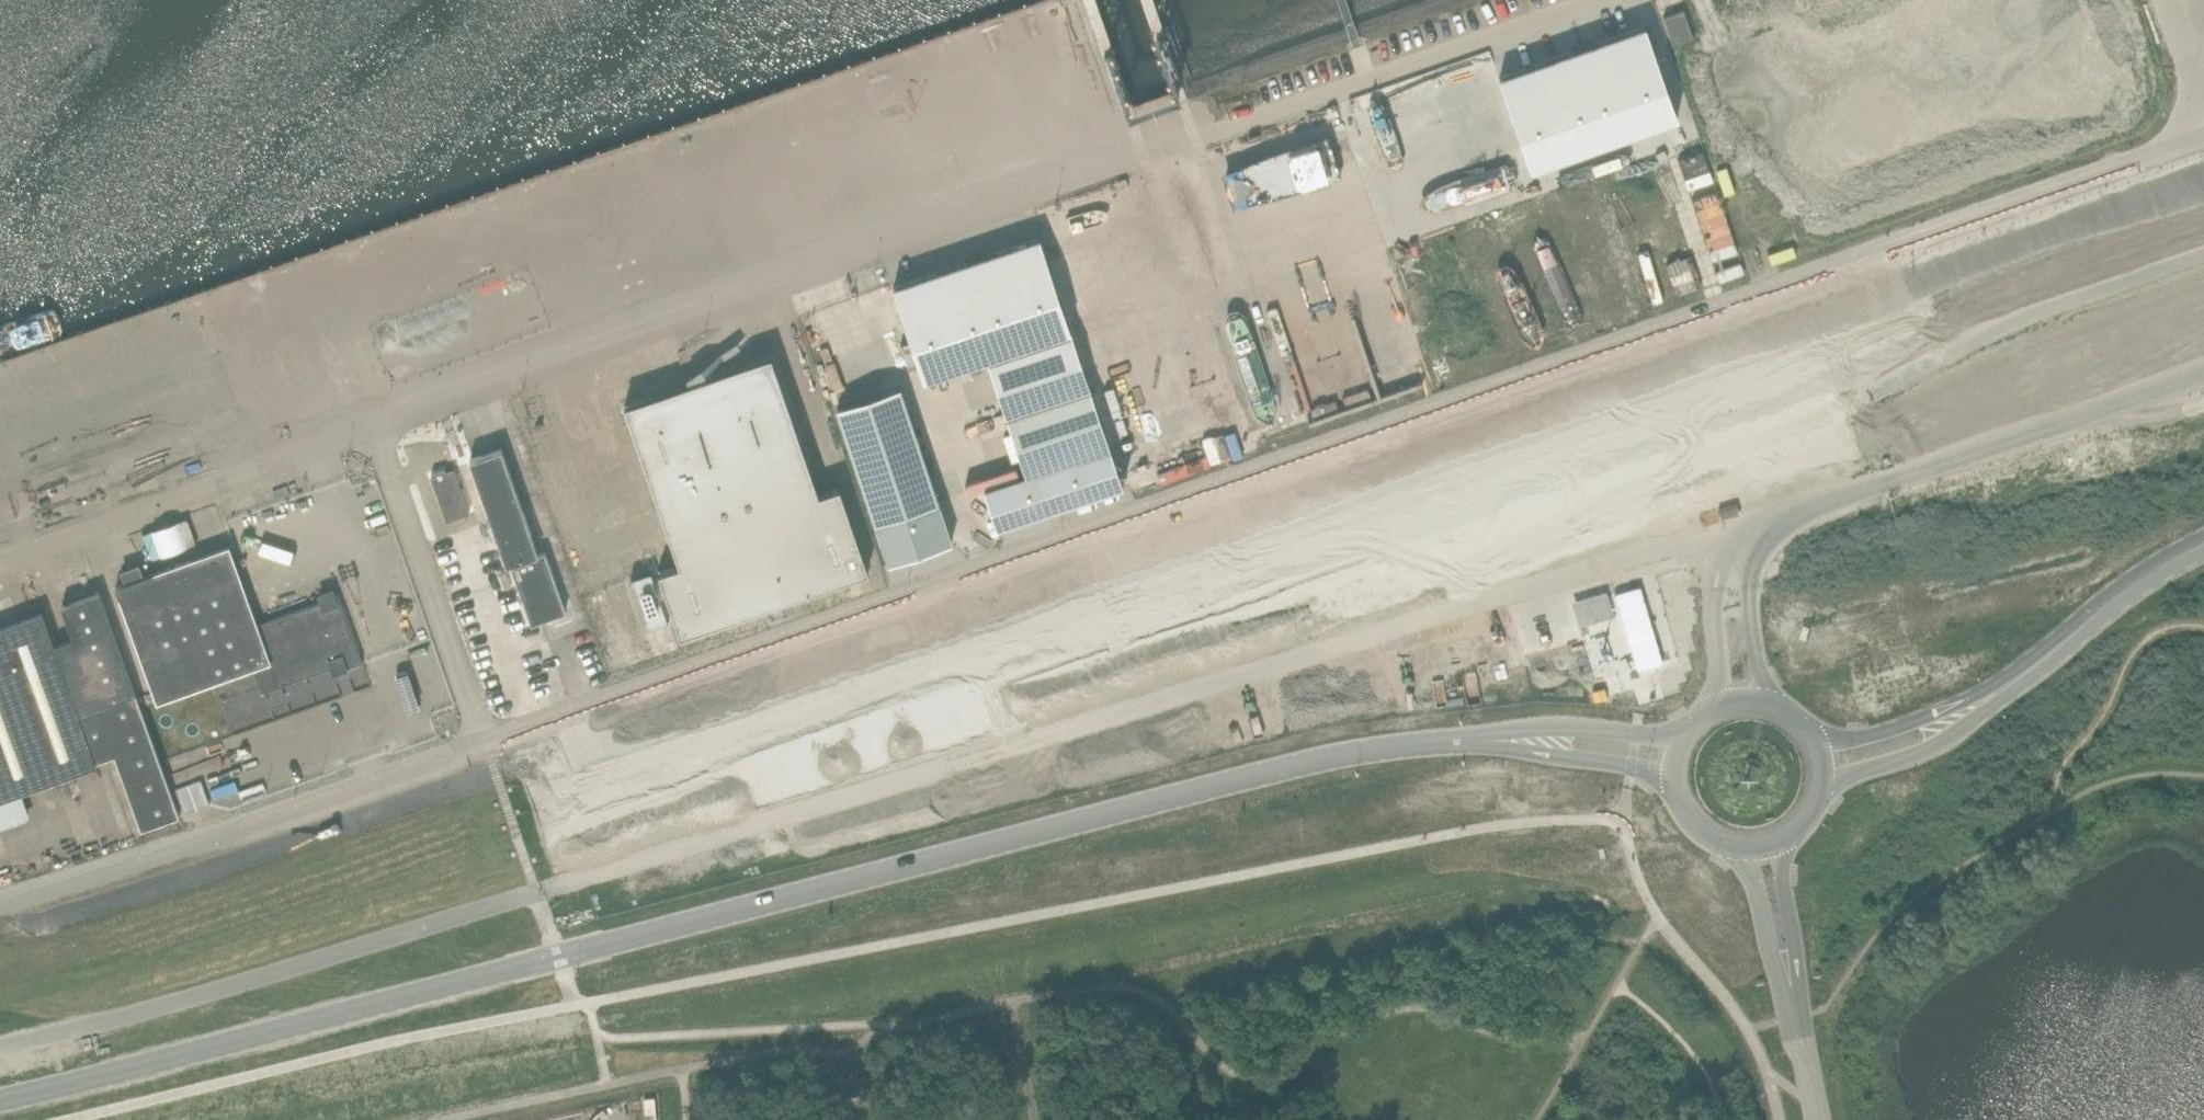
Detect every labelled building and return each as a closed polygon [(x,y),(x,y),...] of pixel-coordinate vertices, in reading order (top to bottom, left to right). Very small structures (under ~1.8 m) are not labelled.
[(1122,111),(1183,89),(1153,0),(1141,0),(1169,82),(1128,97),(1094,0),(1083,0),(1122,111)] [(1673,43),(1693,36),(1683,8),(1663,16),(1673,43)] [(1677,116),(1645,24),(1592,43),(1571,50),(1498,76),(1499,79),(1501,78),(1505,91),(1504,92),(1531,168),(1608,140),(1608,138),(1620,134),(1621,136),(1677,116)] [(941,125),(957,164),(1055,124),(1040,86),(941,125)] [(1705,285),(1745,273),(1708,148),(1683,156),(1707,236),(1692,240),(1705,285)] [(1122,485),(1039,236),(987,254),(966,261),(893,285),(923,377),(986,356),(1025,473),(983,488),(996,527),(1122,485)] [(1678,291),(1700,285),(1692,255),(1671,260),(1678,291)] [(654,393),(623,403),(678,563),(658,570),(679,634),(823,585),(868,569),(839,485),(818,492),(771,353),(720,370),(699,377),(699,379),(690,382),(689,381),(686,382),(690,396),(659,407),(654,393)] [(899,385),(837,406),(876,523),(889,562),(951,541),(938,502),(899,385)] [(538,553),(501,447),(469,458),(506,563),(510,562),(531,622),(565,610),(544,550),(538,553)] [(1209,452),(1160,473),(1165,484),(1214,464),(1209,452)] [(430,475),(430,476),(446,520),(469,512),(453,467),(430,475)] [(122,570),(126,581),(115,585),(157,700),(251,666),(260,691),(331,666),(333,672),(338,670),(362,661),(338,593),(334,595),(332,588),(325,591),(318,593),(321,600),(257,623),(236,567),(241,565),(233,542),(143,575),(139,564),(130,567),(122,570)] [(668,619),(659,593),(651,569),(641,573),(630,577),(647,626),(668,619)] [(53,645),(78,712),(135,692),(99,591),(61,604),(73,637),(54,644),(53,645)] [(78,712),(53,645),(41,611),(0,626),(0,798),(96,764),(95,761),(78,712)] [(135,692),(78,712),(95,761),(114,754),(141,828),(179,814),(135,692)]
